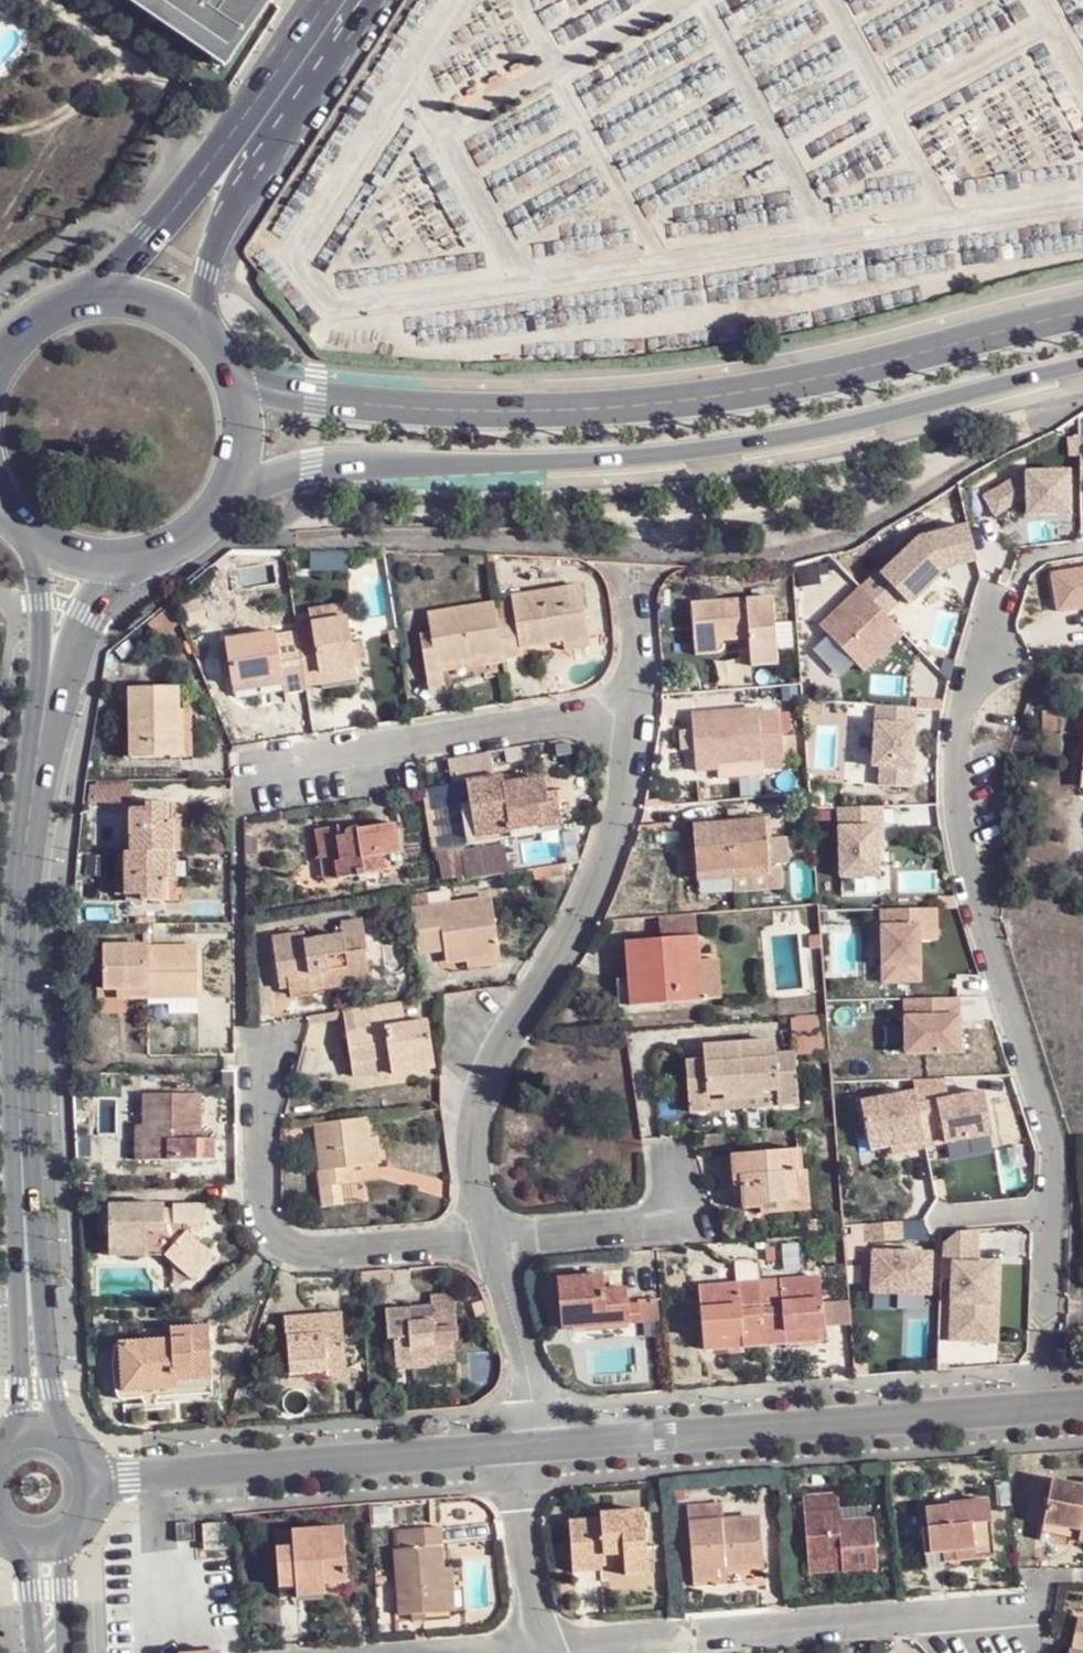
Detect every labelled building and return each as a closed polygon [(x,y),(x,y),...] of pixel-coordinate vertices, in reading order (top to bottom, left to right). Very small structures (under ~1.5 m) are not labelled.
[(158,0),(132,0),(224,58),(231,47),(158,0)] [(231,47),(224,58),(223,60),(235,69),(261,27),(260,25),(276,0),(158,0),(231,47)] [(1069,513),(1068,471),(1025,472),(983,497),(994,516),(1026,498),(1026,515),(1069,513)] [(882,575),(910,604),(949,568),(976,561),(967,526),(922,538),(882,575)] [(1051,576),(1058,614),(1082,609),(1082,570),(1051,576)] [(506,654),(506,659),(527,656),(525,647),(566,640),(567,644),(594,639),(585,585),(516,595),(516,600),(497,603),(506,654)] [(892,646),(905,634),(862,588),(822,626),(864,671),(879,657),(881,647),(887,641),(892,646)] [(745,627),(746,635),(749,664),(773,662),(769,597),(688,602),(691,643),(714,642),(713,637),(712,625),(721,623),(722,628),(745,627)] [(506,654),(497,603),(435,613),(438,631),(426,633),(435,688),(449,686),(446,669),(445,663),(506,654)] [(318,617),(320,630),(358,624),(355,612),(318,617)] [(713,637),(723,636),(722,628),(721,623),(712,625),(713,637)] [(299,633),(308,686),(329,683),(331,694),(367,689),(358,624),(320,630),(299,633)] [(723,636),(746,635),(745,627),(722,628),(723,636)] [(309,692),(308,686),(299,633),(299,631),(278,634),(278,633),(229,640),(235,684),(285,676),(287,684),(289,694),(309,692)] [(594,639),(567,644),(568,652),(595,648),(594,639)] [(881,647),(879,657),(892,646),(887,641),(881,647)] [(714,650),(714,642),(691,643),(692,652),(714,650)] [(446,669),(506,659),(506,654),(445,663),(446,669)] [(237,692),(287,684),(285,676),(235,684),(237,692)] [(137,758),(198,758),(198,709),(189,709),(189,688),(135,689),(137,758)] [(694,760),(762,755),(760,731),(759,715),(758,706),(690,713),(692,733),(693,750),(694,760)] [(916,709),(876,706),(872,768),(881,768),(880,787),(912,789),(916,709)] [(759,715),(760,731),(782,729),(781,713),(759,715)] [(1062,734),(1078,735),(1080,715),(1063,714),(1062,734)] [(760,731),(762,755),(763,766),(785,764),(782,729),(760,731)] [(680,752),(693,750),(692,733),(679,734),(680,752)] [(466,755),(453,757),(456,779),(461,778),(461,782),(470,780),(466,755)] [(563,823),(560,802),(549,803),(547,792),(545,778),(505,784),(503,774),(470,780),(473,800),(478,835),(563,823)] [(134,785),(88,785),(87,806),(96,806),(118,806),(135,806),(134,785)] [(549,803),(560,802),(558,790),(547,792),(549,803)] [(478,835),(473,800),(462,802),(467,836),(478,835)] [(155,812),(135,812),(136,854),(177,853),(176,806),(155,806),(155,812)] [(882,827),(881,808),(838,809),(840,878),(878,877),(878,851),(877,827),(882,827)] [(771,862),(785,860),(783,843),(770,843),(768,816),(732,819),(737,874),(771,871),(771,862)] [(338,859),(341,876),(385,869),(382,852),(401,848),(396,817),(361,824),(360,821),(359,819),(355,818),(353,819),(351,821),(351,824),(352,827),(353,832),(342,835),(340,823),(317,828),(322,855),(326,855),(338,859)] [(737,874),(732,819),(697,822),(699,847),(685,848),(687,866),(699,865),(700,877),(737,874)] [(501,846),(465,852),(469,877),(505,871),(501,846)] [(438,862),(441,882),(466,878),(462,851),(444,853),(445,862),(438,862)] [(437,854),(438,862),(445,862),(444,853),(437,854)] [(171,900),(171,854),(136,854),(127,854),(128,879),(118,879),(119,896),(128,896),(144,896),(145,901),(171,900)] [(326,879),(341,876),(338,859),(326,855),(322,855),(326,879)] [(786,881),(785,860),(771,862),(771,871),(737,874),(738,885),(786,881)] [(737,874),(700,877),(701,888),(738,885),(737,874)] [(412,900),(415,915),(433,913),(430,897),(412,900)] [(415,915),(421,955),(445,950),(447,963),(466,961),(500,955),(492,905),(433,913),(415,915)] [(937,941),(937,909),(881,910),(883,983),(921,982),(920,941),(937,941)] [(660,917),(662,936),(693,934),(692,915),(660,917)] [(279,990),(370,975),(366,949),(368,949),(363,922),(341,926),(342,936),(303,945),(301,935),(270,940),(279,990)] [(637,1004),(704,998),(698,934),(632,939),(637,1004)] [(152,999),(151,945),(109,946),(110,993),(103,992),(104,1016),(131,1015),(130,999),(152,999)] [(171,999),(204,998),(204,951),(173,951),(173,945),(151,945),(152,999),(171,999)] [(500,955),(466,961),(468,972),(502,965),(500,955)] [(206,998),(204,998),(171,999),(173,1018),(205,1017),(206,998)] [(906,1055),(961,1053),(960,998),(905,999),(906,1055)] [(405,1004),(347,1013),(356,1067),(394,1061),(396,1073),(398,1078),(440,1069),(432,1023),(409,1027),(405,1004)] [(777,1037),(763,1038),(763,1048),(779,1047),(777,1037)] [(781,1092),(781,1100),(803,1099),(798,1050),(779,1051),(779,1047),(763,1048),(763,1038),(726,1041),(728,1051),(712,1053),(712,1056),(692,1057),(697,1108),(716,1106),(716,1098),(781,1092)] [(712,1042),(712,1053),(728,1051),(726,1041),(712,1042)] [(359,1080),(396,1073),(394,1061),(356,1067),(359,1080)] [(946,1078),(914,1080),(916,1091),(927,1146),(993,1133),(985,1091),(950,1098),(946,1078)] [(927,1146),(916,1091),(862,1102),(871,1149),(907,1143),(909,1151),(927,1147),(927,1146)] [(716,1106),(781,1100),(781,1092),(716,1098),(716,1106)] [(218,1140),(204,1141),(197,1141),(198,1125),(204,1126),(204,1095),(148,1094),(148,1125),(149,1161),(218,1161),(218,1140)] [(368,1117),(323,1123),(329,1171),(358,1168),(373,1167),(371,1140),(368,1117)] [(149,1161),(148,1125),(139,1125),(139,1161),(149,1161)] [(382,1138),(371,1140),(373,1167),(386,1165),(382,1138)] [(805,1197),(803,1167),(802,1147),(731,1151),(734,1182),(743,1181),(745,1205),(761,1204),(761,1199),(805,1197)] [(809,1167),(803,1167),(805,1197),(761,1199),(761,1204),(761,1211),(812,1207),(809,1167)] [(359,1186),(358,1168),(329,1171),(324,1171),(325,1189),(343,1187),(359,1186)] [(343,1187),(325,1189),(328,1210),(345,1208),(343,1187)] [(205,1204),(205,1225),(215,1225),(214,1203),(205,1204)] [(170,1256),(189,1274),(213,1249),(195,1234),(195,1225),(205,1225),(205,1204),(181,1204),(180,1212),(171,1212),(172,1205),(113,1207),(114,1258),(170,1256)] [(903,1240),(901,1221),(868,1224),(870,1242),(903,1240)] [(945,1241),(943,1277),(954,1277),(951,1339),(985,1341),(987,1303),(994,1303),(995,1262),(979,1262),(981,1229),(958,1231),(945,1241)] [(213,1249),(189,1274),(198,1282),(222,1257),(213,1249)] [(876,1292),(933,1293),(934,1252),(876,1251),(876,1292)] [(1002,1262),(995,1262),(994,1303),(987,1303),(985,1341),(999,1341),(1002,1262)] [(566,1322),(634,1319),(633,1298),(632,1284),(610,1286),(608,1269),(564,1272),(566,1322)] [(792,1325),(830,1322),(826,1271),(764,1277),(770,1339),(792,1337),(792,1325)] [(747,1341),(770,1339),(764,1277),(706,1283),(709,1333),(747,1330),(747,1341)] [(438,1357),(438,1366),(459,1364),(457,1336),(464,1336),(460,1293),(438,1294),(440,1306),(439,1314),(414,1315),(414,1308),(392,1310),(393,1340),(398,1339),(399,1360),(438,1357)] [(633,1298),(634,1319),(641,1319),(641,1298),(633,1298)] [(440,1306),(414,1308),(414,1315),(439,1314),(440,1306)] [(295,1379),(355,1375),(351,1314),(291,1318),(295,1379)] [(831,1334),(830,1322),(792,1325),(792,1337),(831,1334)] [(180,1371),(217,1369),(214,1323),(178,1325),(178,1338),(125,1341),(129,1389),(181,1385),(180,1371)] [(711,1345),(747,1341),(747,1330),(709,1333),(711,1345)] [(400,1369),(438,1366),(438,1357),(399,1360),(400,1369)] [(1054,1474),(1045,1518),(1082,1526),(1079,1535),(1082,1536),(1082,1480),(1054,1474)] [(844,1569),(882,1566),(878,1519),(845,1521),(844,1493),(807,1496),(811,1558),(843,1555),(844,1569)] [(720,1566),(730,1566),(763,1564),(760,1516),(724,1519),(722,1501),(688,1503),(694,1579),(720,1578),(720,1566)] [(961,1551),(961,1561),(998,1558),(995,1502),(956,1503),(956,1508),(932,1509),(933,1528),(926,1529),(928,1553),(947,1552),(961,1551)] [(633,1570),(656,1568),(651,1507),(610,1508),(610,1515),(578,1517),(580,1552),(606,1550),(608,1564),(633,1563),(633,1570)] [(208,1542),(228,1541),(227,1513),(206,1515),(208,1542)] [(1043,1527),(1079,1535),(1082,1526),(1045,1518),(1043,1527)] [(277,1592),(296,1591),(296,1586),(298,1586),(298,1578),(347,1575),(344,1522),(273,1526),(277,1592)] [(399,1614),(445,1610),(442,1570),(439,1525),(394,1528),(399,1614)] [(948,1562),(961,1561),(961,1551),(947,1552),(948,1562)] [(731,1577),(730,1566),(720,1566),(720,1578),(731,1577)] [(442,1570),(445,1610),(456,1609),(452,1569),(442,1570)] [(298,1586),(326,1583),(347,1582),(347,1575),(298,1578),(298,1586)] [(296,1586),(296,1591),(297,1596),(327,1594),(326,1583),(298,1586),(296,1586)] [(1082,1620),(1074,1652),(1082,1652),(1082,1620)]
